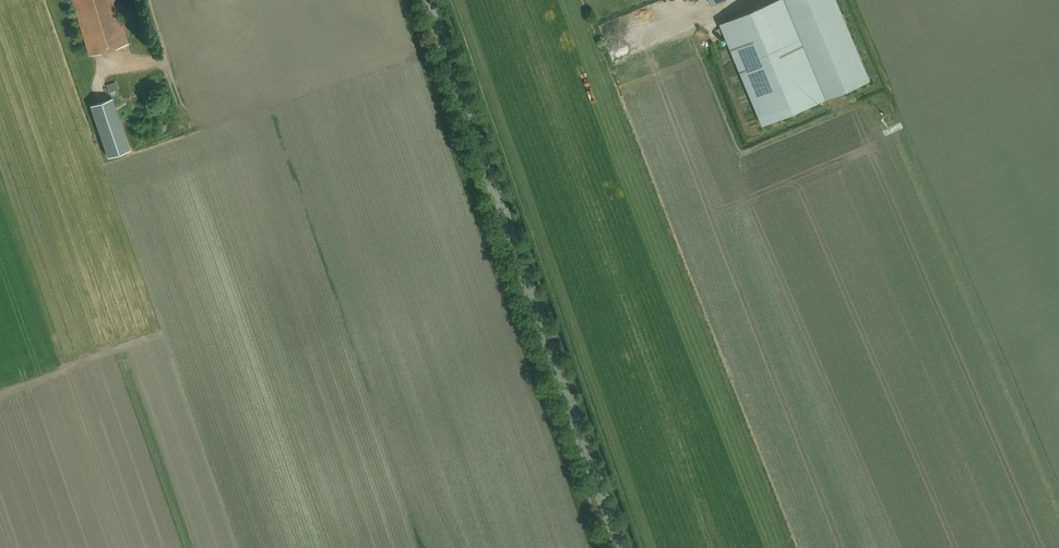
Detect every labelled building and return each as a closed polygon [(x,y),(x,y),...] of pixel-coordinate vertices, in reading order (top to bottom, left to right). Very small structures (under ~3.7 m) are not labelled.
[(89,55),(128,43),(115,0),(72,0),(89,55)] [(827,97),(786,0),(775,0),(720,23),(763,125),(827,97)] [(827,97),(871,79),(838,0),(786,0),(827,97)] [(113,98),(120,95),(116,82),(107,85),(111,98),(112,97),(113,98)] [(113,98),(112,97),(111,98),(90,105),(108,157),(130,149),(113,98)]
